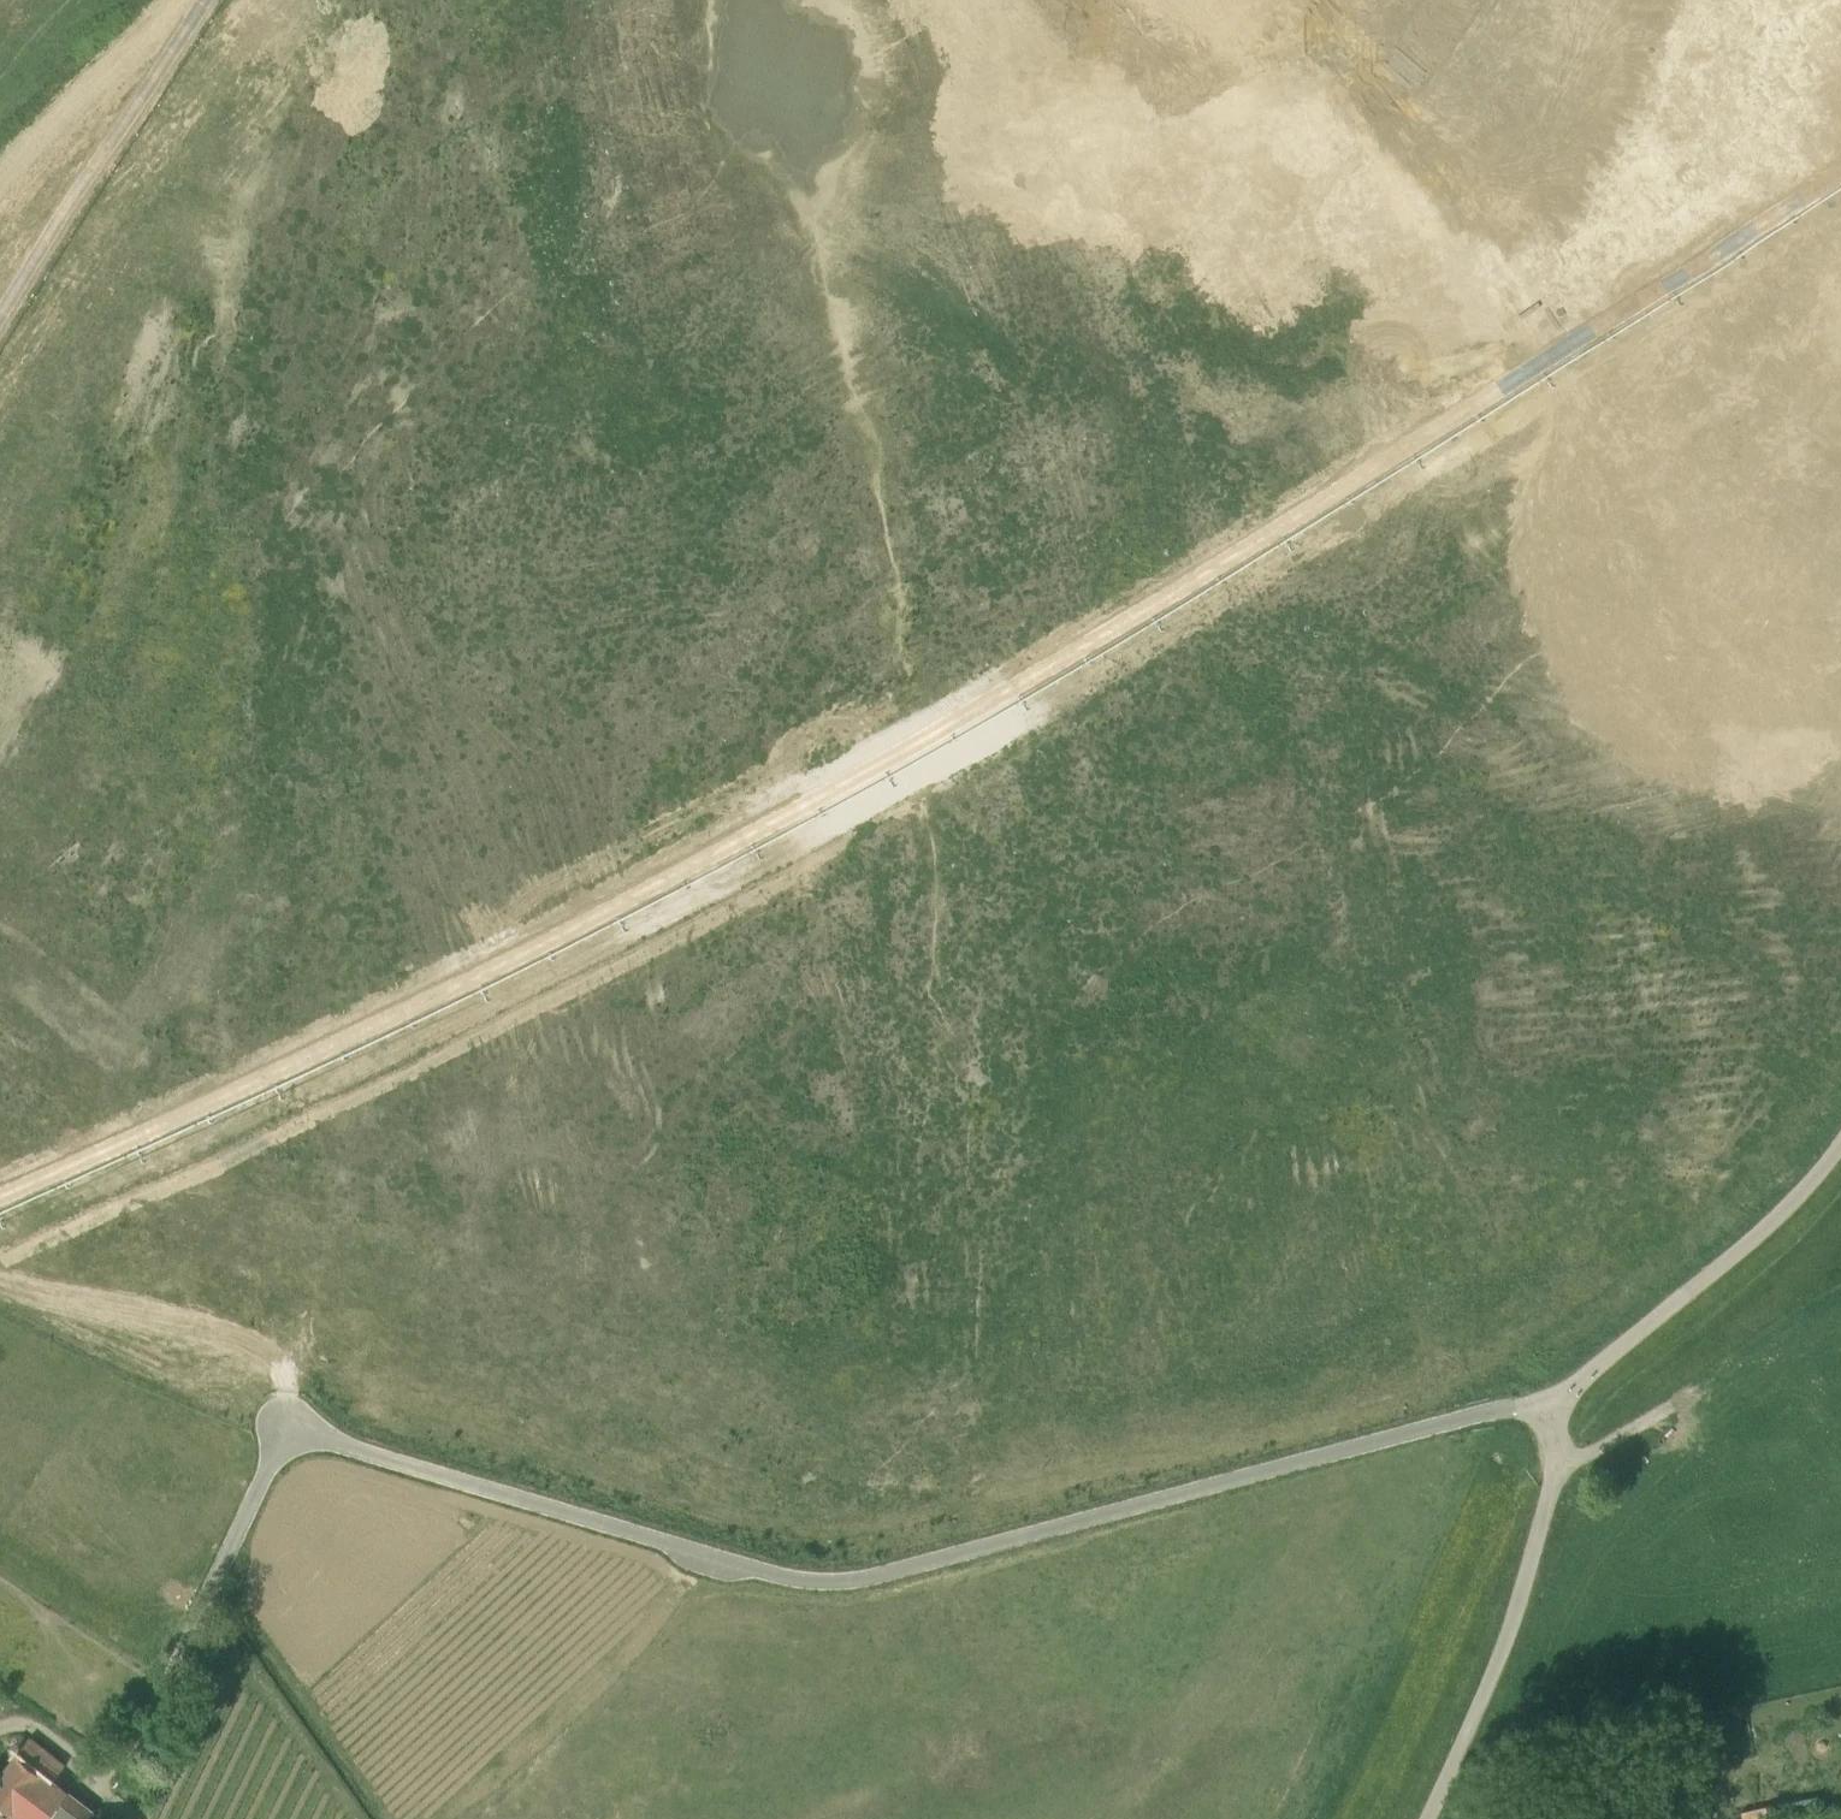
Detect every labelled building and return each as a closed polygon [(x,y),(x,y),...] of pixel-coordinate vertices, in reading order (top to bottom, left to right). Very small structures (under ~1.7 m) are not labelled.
[(92,1810),(90,1812),(52,1782),(65,1765),(30,1737),(29,1737),(0,1775),(0,1803),(20,1818),(47,1818),(52,1812),(61,1818),(103,1818),(92,1810)]
